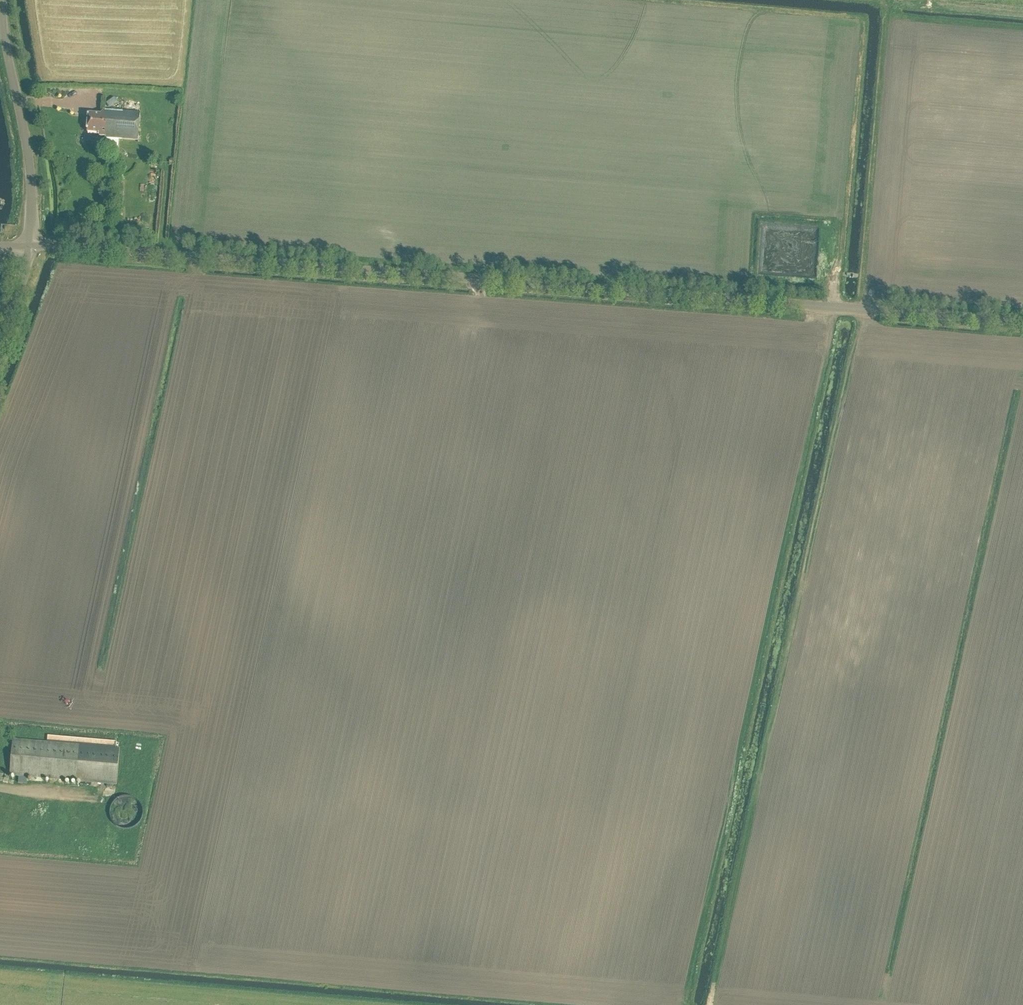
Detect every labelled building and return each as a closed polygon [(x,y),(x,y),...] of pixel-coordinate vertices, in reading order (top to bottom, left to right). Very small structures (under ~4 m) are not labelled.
[(99,136),(106,136),(106,138),(138,141),(140,113),(104,109),(104,110),(100,115),(88,114),(87,132),(99,133),(99,136)] [(26,783),(27,778),(24,777),(24,775),(117,784),(118,764),(128,765),(130,745),(124,744),(120,746),(60,740),(60,744),(13,740),(10,774),(20,775),(20,777),(19,777),(18,783),(26,783)] [(128,796),(125,796),(122,797),(119,798),(116,800),(114,802),(112,805),(111,808),(110,811),(110,815),(110,818),(112,821),(114,824),(116,826),(119,828),(122,829),(125,830),(128,830),(131,829),(134,828),(137,826),(140,824),(142,821),(143,817),(144,814),(144,811),(143,808),(142,805),(140,802),(137,800),(135,798),(132,797),(128,796)]
